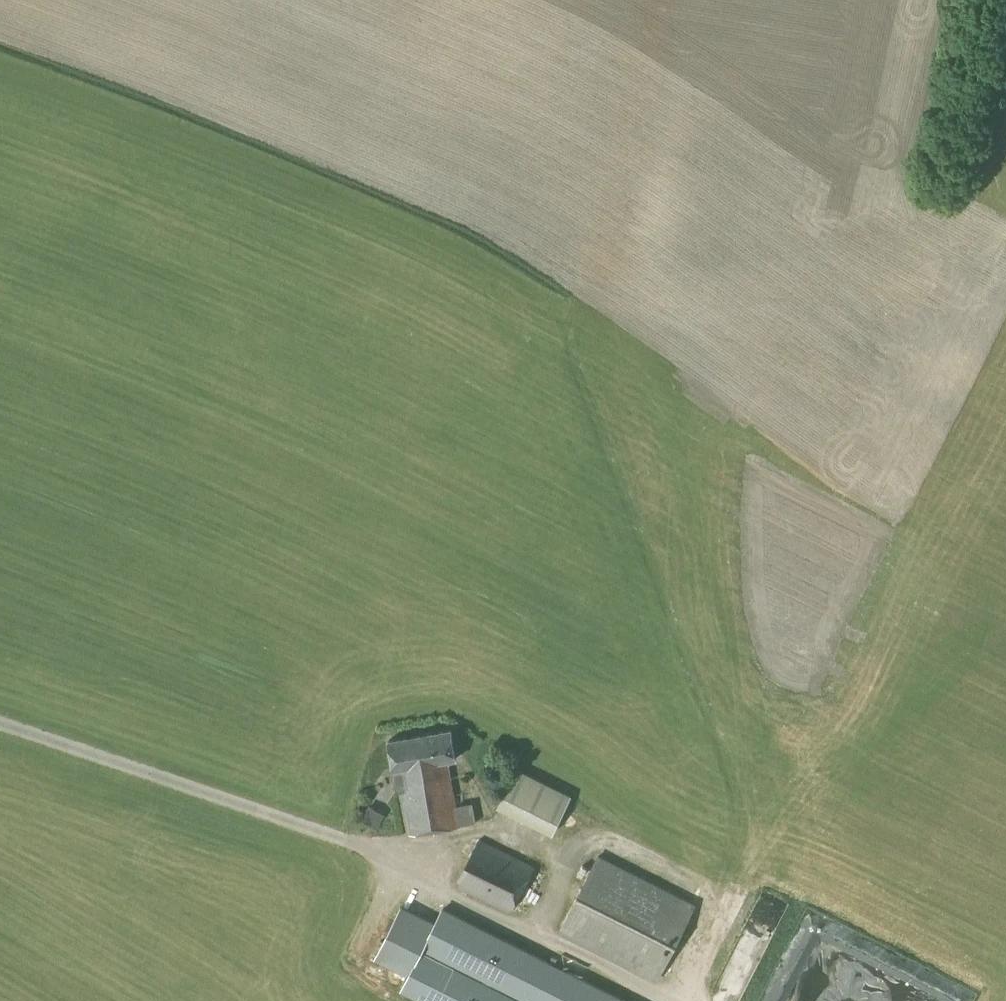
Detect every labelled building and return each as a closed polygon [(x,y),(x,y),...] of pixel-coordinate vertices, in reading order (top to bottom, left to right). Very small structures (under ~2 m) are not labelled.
[(455,806),(447,761),(456,759),(451,730),(389,740),(394,770),(396,782),(401,781),(410,834),(476,823),(472,803),(455,806)] [(562,829),(578,791),(522,768),(506,807),(562,829)] [(370,805),(361,819),(376,829),(385,814),(370,805)] [(510,912),(534,867),(479,840),(455,885),(510,912)] [(656,982),(695,905),(598,857),(560,933),(656,982)] [(436,922),(402,904),(377,954),(411,971),(402,990),(424,1000),(625,1000),(443,909),(436,922)] [(780,1000),(879,1000),(866,986),(857,986),(868,976),(869,961),(844,944),(833,954),(834,943),(841,937),(831,936),(823,943),(830,951),(814,950),(780,1000)] [(926,998),(897,996),(898,981),(891,988),(890,1000),(925,1000),(926,998)]
